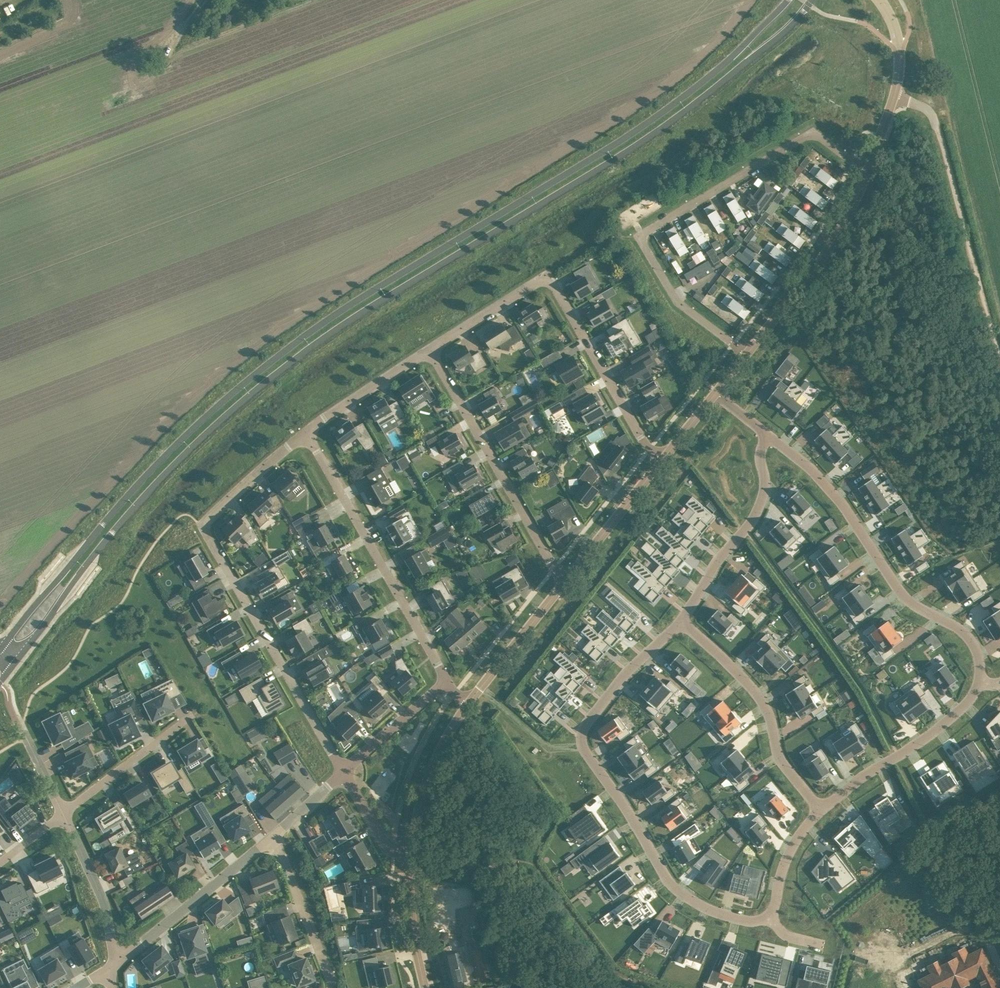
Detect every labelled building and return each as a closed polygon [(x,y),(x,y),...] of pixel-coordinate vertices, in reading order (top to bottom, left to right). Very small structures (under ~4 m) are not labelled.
[(811,160),(806,157),(801,165),(805,168),(811,160)] [(838,181),(816,164),(810,172),(832,188),(838,181)] [(834,169),(827,164),(824,169),(839,180),(846,170),(837,164),(834,169)] [(793,175),(787,183),(792,186),(797,178),(793,175)] [(757,216),(776,191),(768,185),(765,189),(761,186),(749,202),(753,205),(749,210),(757,216)] [(828,201),(806,185),(800,193),(822,209),(828,201)] [(789,191),(784,188),(781,192),(786,196),(789,191)] [(746,216),(732,193),(724,198),(738,221),(746,216)] [(784,196),(780,193),(774,200),(778,204),(784,196)] [(727,227),(713,204),(705,209),(719,232),(727,227)] [(789,212),(811,229),(817,221),(795,204),(789,212)] [(766,211),(762,216),(766,219),(767,218),(771,214),(766,211)] [(708,239),(694,216),(686,221),(700,244),(708,239)] [(765,221),(766,219),(762,216),(758,222),(762,225),(765,221)] [(766,219),(765,221),(772,226),(774,223),(767,218),(766,219)] [(777,231),(799,248),(805,240),(783,224),(777,231)] [(744,232),(748,235),(748,234),(752,229),(748,226),(744,232)] [(666,232),(680,255),(689,250),(675,227),(666,232)] [(752,229),(748,234),(753,237),(755,235),(757,232),(753,229),(752,229)] [(739,244),(744,239),(740,234),(735,239),(739,244)] [(753,237),(748,234),(748,235),(744,240),(749,243),(751,239),(753,237)] [(754,242),(751,239),(749,243),(747,245),(754,249),(759,253),(763,248),(758,244),(754,242)] [(717,240),(712,243),(717,252),(721,249),(720,248),(722,247),(717,240)] [(764,249),(786,266),(792,258),(770,242),(764,249)] [(731,248),(735,252),(737,251),(740,247),(737,243),(731,248)] [(710,257),(714,264),(719,261),(721,260),(716,253),(713,248),(707,252),(710,257)] [(730,257),(735,252),(731,248),(726,252),(730,257)] [(706,259),(703,254),(701,251),(692,256),(697,264),(706,259)] [(739,251),(736,255),(749,265),(752,260),(739,251)] [(682,256),(678,258),(683,270),(688,267),(682,256)] [(778,276),(756,259),(750,267),(772,283),(778,276)] [(688,263),(691,268),(697,264),(694,260),(688,263)] [(681,276),(686,283),(710,270),(706,262),(681,276)] [(574,273),(578,279),(579,279),(579,281),(573,284),(576,288),(574,289),(580,299),(594,291),(593,288),(594,283),(593,280),(596,278),(588,265),(574,273)] [(728,266),(722,274),(727,277),(732,269),(728,266)] [(617,284),(623,281),(622,280),(620,275),(614,278),(617,284)] [(758,301),(764,293),(742,277),(736,285),(758,301)] [(715,284),(709,291),(713,295),(719,287),(715,284)] [(596,326),(615,315),(606,299),(607,299),(603,293),(590,300),(593,306),(589,308),(591,312),(589,314),(596,326)] [(723,302),(744,318),(750,311),(728,294),(723,302)] [(551,321),(553,320),(548,313),(547,309),(546,309),(544,307),(538,310),(534,303),(520,312),(529,326),(537,321),(541,327),(552,324),(551,321)] [(621,314),(615,318),(618,323),(624,320),(621,314)] [(612,339),(606,343),(614,357),(634,346),(627,334),(634,330),(627,318),(611,327),(616,335),(611,337),(612,339)] [(492,347),(501,342),(503,346),(503,349),(510,351),(511,346),(523,339),(515,326),(507,331),(503,323),(484,335),(492,347)] [(657,339),(653,332),(645,336),(650,344),(657,339)] [(532,345),(538,342),(533,335),(527,339),(532,345)] [(668,346),(663,337),(655,342),(659,351),(668,346)] [(466,346),(451,355),(458,365),(457,369),(465,371),(467,364),(470,362),(476,372),(488,364),(480,352),(473,356),(466,346)] [(634,364),(623,371),(627,378),(626,378),(630,386),(631,385),(632,386),(648,378),(643,370),(645,369),(644,367),(650,363),(651,359),(652,359),(651,356),(653,354),(649,347),(630,358),(634,364)] [(530,348),(525,352),(528,357),(533,353),(530,348)] [(559,350),(540,361),(544,368),(563,357),(559,350)] [(556,371),(563,382),(565,380),(567,384),(584,375),(574,356),(556,365),(559,369),(556,371)] [(776,372),(784,378),(795,364),(787,358),(776,372)] [(793,378),(800,369),(795,365),(788,375),(793,378)] [(518,385),(523,382),(524,384),(526,383),(521,373),(514,377),(518,385)] [(420,375),(400,388),(409,402),(424,392),(430,402),(437,398),(422,374),(421,375),(422,375),(421,376),(420,375)] [(655,380),(641,389),(645,395),(646,395),(650,402),(642,406),(644,411),(643,411),(648,419),(649,419),(650,421),(659,416),(658,414),(665,409),(658,397),(657,398),(653,391),(659,387),(655,380)] [(768,400),(781,409),(799,386),(793,381),(785,392),(778,387),(768,400)] [(805,390),(799,386),(781,409),(793,419),(803,407),(797,401),(805,390)] [(488,400),(480,404),(483,409),(482,409),(484,413),(485,413),(488,418),(503,409),(500,404),(501,404),(500,402),(503,400),(495,387),(484,393),(488,400)] [(573,402),(573,401),(579,399),(575,392),(570,395),(563,399),(566,405),(568,404),(573,402)] [(575,404),(579,412),(581,411),(588,424),(594,420),(595,422),(602,419),(601,417),(607,413),(602,406),(600,407),(593,394),(575,404)] [(390,405),(387,401),(386,399),(386,398),(369,408),(376,420),(377,420),(381,426),(396,417),(397,420),(405,415),(397,401),(390,405)] [(537,399),(511,414),(515,420),(541,406),(537,399)] [(520,427),(525,425),(521,419),(517,422),(496,433),(505,449),(526,437),(520,427)] [(338,440),(344,450),(353,445),(352,442),(358,438),(366,449),(375,443),(363,423),(356,427),(351,421),(348,423),(348,422),(345,425),(335,432),(339,439),(338,440)] [(815,440),(826,451),(848,431),(843,425),(832,435),(827,429),(815,440)] [(853,436),(848,431),(826,451),(837,463),(848,452),(843,446),(853,436)] [(437,435),(428,440),(427,441),(431,449),(436,446),(440,453),(444,451),(446,455),(452,452),(453,454),(459,450),(458,449),(464,445),(457,433),(441,442),(437,435)] [(600,458),(597,463),(604,474),(611,466),(617,471),(630,455),(623,449),(625,447),(625,446),(618,435),(614,441),(612,440),(599,457),(600,458)] [(532,457),(530,458),(528,454),(525,448),(516,453),(519,458),(512,462),(518,472),(519,471),(523,477),(539,468),(532,457)] [(409,454),(412,459),(420,454),(417,449),(409,454)] [(391,450),(390,450),(386,453),(385,453),(389,460),(395,457),(391,450)] [(858,453),(853,458),(849,461),(854,467),(863,459),(858,453)] [(383,465),(389,462),(385,455),(379,458),(383,465)] [(397,460),(400,466),(409,460),(406,455),(397,460)] [(551,458),(548,464),(553,467),(556,461),(551,458)] [(861,472),(865,479),(879,470),(874,463),(861,472)] [(447,472),(455,485),(461,481),(465,488),(467,486),(468,489),(474,485),(473,483),(482,478),(480,473),(478,469),(477,469),(475,465),(464,471),(461,464),(447,472)] [(570,490),(577,495),(588,504),(599,490),(593,485),(599,477),(594,469),(590,465),(579,480),(579,484),(570,485),(570,490)] [(377,507),(391,499),(398,495),(391,483),(382,467),(368,475),(374,485),(367,489),(377,507)] [(296,496),(305,488),(297,475),(297,476),(295,478),(288,470),(275,481),(282,489),(281,490),(286,496),(292,490),(296,496)] [(543,476),(547,482),(556,476),(553,470),(543,476)] [(872,479),(859,488),(868,501),(893,485),(889,478),(877,486),(872,479)] [(893,485),(868,501),(876,514),(890,506),(885,499),(897,491),(893,485)] [(792,497),(787,501),(796,510),(791,514),(800,524),(815,510),(798,491),(796,493),(795,492),(791,495),(792,497)] [(262,492),(248,505),(260,527),(268,519),(264,512),(269,507),(275,513),(283,506),(276,494),(269,498),(268,496),(262,492)] [(475,492),(466,497),(477,517),(498,506),(491,493),(479,500),(475,492)] [(693,496),(686,504),(696,512),(688,520),(688,521),(701,532),(700,532),(702,534),(710,525),(708,524),(715,516),(704,506),(703,505),(693,496)] [(440,510),(449,505),(447,500),(438,505),(440,510)] [(714,512),(717,509),(711,500),(707,505),(714,512)] [(403,504),(389,513),(393,520),(408,511),(403,504)] [(561,536),(569,532),(568,530),(563,523),(568,520),(576,515),(570,504),(562,509),(551,516),(555,523),(549,527),(553,534),(552,535),(557,544),(562,537),(561,536)] [(228,525),(223,529),(228,535),(226,536),(227,537),(228,539),(230,540),(233,543),(241,536),(246,542),(249,539),(253,543),(252,544),(253,544),(261,540),(245,512),(244,513),(247,517),(243,521),(237,515),(232,520),(227,524),(228,525)] [(674,518),(672,520),(682,528),(675,536),(689,549),(696,541),(694,539),(700,532),(701,532),(688,521),(688,520),(679,512),(677,514),(674,518)] [(297,531),(309,524),(312,522),(307,514),(292,522),(297,531)] [(412,520),(406,524),(402,518),(388,527),(392,534),(391,534),(394,540),(395,539),(399,547),(420,535),(412,520)] [(781,521),(770,531),(787,549),(803,535),(794,526),(789,530),(781,521)] [(498,542),(503,551),(511,547),(509,545),(518,540),(510,527),(505,530),(501,523),(485,532),(493,545),(498,542)] [(835,523),(829,527),(831,531),(837,527),(835,523)] [(312,529),(309,524),(297,531),(300,536),(312,529)] [(306,535),(308,540),(315,537),(317,541),(317,542),(319,545),(320,546),(333,539),(328,530),(328,529),(326,526),(325,524),(312,532),(306,535)] [(428,537),(433,547),(455,535),(449,525),(428,537)] [(662,526),(656,533),(672,547),(664,555),(679,568),(685,560),(684,558),(691,550),(689,549),(675,536),(669,531),(668,531),(662,526)] [(905,529),(892,538),(901,551),(926,535),(922,528),(910,536),(905,529)] [(926,535),(901,551),(909,565),(923,556),(918,549),(930,541),(926,535)] [(820,549),(810,556),(814,562),(814,561),(821,571),(842,555),(834,546),(823,554),(820,549)] [(426,548),(421,551),(407,560),(417,578),(432,569),(428,562),(432,559),(426,548)] [(657,549),(651,556),(660,565),(653,573),(666,585),(666,586),(667,586),(674,578),(672,576),(680,568),(679,568),(664,555),(657,549)] [(272,559),(276,566),(292,558),(287,550),(272,559)] [(262,552),(259,555),(264,561),(267,558),(262,552)] [(513,565),(520,561),(516,553),(515,553),(508,557),(513,565)] [(186,574),(195,590),(207,583),(203,576),(208,573),(197,554),(184,561),(190,572),(186,574)] [(343,554),(331,561),(340,576),(351,569),(343,554)] [(324,565),(331,561),(327,555),(321,559),(324,565)] [(842,555),(821,571),(828,580),(827,580),(831,586),(842,578),(838,573),(849,565),(848,563),(849,562),(846,558),(845,559),(842,555)] [(787,566),(782,559),(778,563),(783,570),(787,566)] [(638,561),(632,568),(647,581),(639,590),(645,595),(646,596),(654,603),(661,595),(659,593),(666,586),(666,585),(653,573),(645,565),(644,566),(638,561)] [(917,568),(920,573),(930,566),(927,561),(917,568)] [(955,573),(945,580),(952,591),(973,577),(962,561),(952,567),(955,573)] [(481,562),(468,569),(474,580),(487,573),(481,562)] [(501,576),(493,581),(497,588),(505,602),(507,601),(508,602),(513,599),(513,597),(515,596),(515,597),(519,594),(521,593),(520,591),(515,583),(525,577),(519,565),(518,566),(519,567),(517,568),(517,567),(509,572),(501,576)] [(785,571),(788,576),(793,572),(790,567),(785,571)] [(256,589),(261,597),(277,589),(273,583),(278,578),(273,573),(270,568),(258,575),(261,580),(257,582),(257,585),(258,587),(256,589)] [(758,568),(754,573),(758,577),(762,572),(758,568)] [(463,571),(457,573),(459,580),(465,579),(469,577),(467,569),(463,571)] [(738,579),(734,583),(754,600),(761,591),(762,592),(766,586),(757,578),(753,583),(744,576),(742,574),(741,575),(739,574),(736,578),(738,579)] [(973,577),(952,591),(953,592),(961,603),(971,596),(974,601),(985,594),(973,577)] [(451,594),(443,579),(431,586),(435,593),(428,597),(437,612),(454,603),(454,602),(456,601),(451,594)] [(734,583),(726,592),(737,601),(733,606),(742,614),(747,609),(746,608),(754,600),(734,583)] [(845,587),(835,595),(839,600),(841,598),(848,607),(846,609),(867,594),(864,590),(866,589),(863,585),(861,586),(860,584),(849,592),(845,587)] [(368,598),(369,597),(366,591),(364,592),(361,586),(349,593),(345,586),(328,596),(333,603),(343,597),(353,614),(371,604),(368,598)] [(608,586),(603,591),(607,595),(613,589),(608,586)] [(209,618),(228,607),(223,598),(217,601),(215,598),(214,599),(208,589),(196,596),(198,599),(203,609),(197,612),(203,623),(210,620),(209,618)] [(607,595),(606,597),(621,610),(614,619),(625,629),(628,632),(635,624),(634,622),(641,614),(613,589),(607,595)] [(292,590),(287,593),(275,600),(278,605),(269,610),(271,614),(268,615),(272,621),(274,619),(276,623),(294,612),(291,606),(294,604),(291,599),(296,597),(292,590)] [(867,594),(846,609),(853,619),(857,624),(867,617),(863,612),(874,604),(867,594)] [(811,606),(816,602),(811,595),(806,599),(811,606)] [(991,595),(981,602),(984,608),(994,601),(991,595)] [(174,597),(167,601),(171,606),(177,603),(174,597)] [(983,623),(986,627),(988,626),(990,630),(999,624),(999,602),(992,607),(995,612),(984,620),(985,622),(983,623)] [(458,630),(468,642),(486,627),(474,612),(466,619),(457,608),(448,616),(459,629),(458,630)] [(603,609),(596,617),(606,625),(599,633),(598,633),(610,644),(612,646),(620,638),(618,636),(625,629),(614,619),(603,609)] [(724,634),(733,623),(737,626),(741,621),(731,613),(727,618),(718,610),(708,620),(724,634)] [(319,611),(308,617),(312,623),(322,617),(319,611)] [(359,614),(352,618),(355,622),(362,618),(359,614)] [(291,652),(292,651),(295,656),(312,647),(305,634),(312,630),(305,619),(306,619),(306,618),(298,622),(293,625),(293,626),(294,626),(298,633),(286,640),(289,645),(288,646),(291,652)] [(365,619),(353,626),(357,633),(358,632),(364,629),(372,643),(375,650),(389,642),(385,635),(388,633),(380,619),(368,625),(365,619)] [(792,624),(796,630),(803,625),(798,619),(792,624)] [(223,645),(243,634),(236,621),(222,629),(219,623),(206,630),(210,636),(215,633),(223,645)] [(874,624),(863,631),(868,637),(875,646),(896,630),(888,621),(877,629),(874,624)] [(588,624),(582,631),(591,640),(583,649),(598,661),(605,653),(603,651),(610,644),(598,633),(599,633),(588,624)] [(990,630),(997,640),(999,638),(999,624),(990,630)] [(188,636),(194,633),(190,628),(185,631),(188,636)] [(456,653),(468,642),(458,630),(446,641),(456,653)] [(896,630),(875,646),(882,655),(881,655),(885,661),(895,653),(892,648),(903,640),(901,638),(903,637),(900,633),(898,634),(896,630)] [(933,633),(924,639),(928,644),(931,642),(938,637),(936,635),(933,633)] [(762,647),(753,656),(763,666),(781,648),(767,634),(758,642),(762,647)] [(389,644),(378,651),(382,659),(394,652),(389,644)] [(149,647),(142,651),(145,658),(153,654),(149,647)] [(323,647),(302,659),(303,660),(305,658),(310,666),(303,670),(307,677),(308,677),(313,685),(335,673),(321,649),(324,648),(323,647)] [(781,648),(763,666),(773,675),(782,667),(786,671),(795,663),(781,648)] [(198,655),(202,666),(211,663),(206,651),(198,655)] [(560,651),(554,659),(568,671),(561,679),(560,680),(573,691),(574,693),(582,685),(580,683),(587,675),(574,663),(563,654),(560,651)] [(563,654),(574,663),(579,657),(573,652),(569,655),(565,651),(563,654)] [(258,668),(262,666),(254,652),(240,660),(237,653),(221,662),(225,670),(234,665),(242,678),(248,674),(258,668)] [(681,653),(671,664),(680,672),(676,677),(686,685),(690,680),(699,669),(681,653)] [(374,661),(370,655),(363,659),(368,664),(374,661)] [(804,655),(799,659),(804,664),(808,659),(804,655)] [(401,657),(395,661),(397,677),(391,681),(402,694),(404,693),(409,693),(409,688),(416,682),(406,671),(408,669),(401,657)] [(942,660),(925,673),(933,683),(938,679),(939,681),(945,689),(950,685),(951,687),(956,684),(955,682),(957,681),(942,660)] [(796,665),(789,673),(790,675),(799,668),(796,665)] [(258,668),(248,674),(251,679),(261,673),(258,668)] [(884,669),(877,674),(881,680),(888,674),(884,669)] [(551,671),(545,679),(554,687),(547,695),(546,696),(559,707),(561,709),(568,700),(566,699),(573,691),(560,680),(561,679),(551,671)] [(117,672),(104,678),(108,686),(121,681),(117,672)] [(378,688),(370,695),(361,703),(374,718),(389,705),(381,696),(389,690),(390,690),(376,674),(376,675),(371,679),(378,688)] [(793,705),(811,695),(804,683),(808,680),(804,675),(794,681),(797,687),(786,693),(793,705)] [(652,681),(648,685),(668,702),(675,693),(676,694),(680,689),(671,680),(667,685),(656,676),(655,678),(654,676),(650,680),(652,681)] [(259,696),(268,713),(283,704),(279,697),(281,695),(272,680),(265,684),(261,677),(239,690),(247,703),(259,696)] [(143,703),(152,721),(174,710),(169,699),(181,693),(172,678),(151,689),(155,698),(143,703)] [(913,687),(904,694),(919,715),(929,708),(921,697),(926,693),(919,683),(913,687)] [(648,685),(640,694),(651,703),(647,708),(656,716),(661,711),(660,710),(668,702),(648,685)] [(537,687),(531,695),(540,703),(532,712),(547,725),(554,716),(552,715),(559,707),(546,696),(547,695),(537,687)] [(703,691),(699,687),(694,692),(698,696),(703,691)] [(848,691),(842,695),(845,701),(852,696),(848,691)] [(239,700),(235,692),(225,698),(229,705),(239,700)] [(895,700),(889,704),(896,715),(901,711),(909,722),(911,721),(912,722),(916,719),(915,718),(919,715),(904,694),(895,701),(895,700)] [(822,704),(818,706),(811,695),(793,705),(793,706),(794,706),(800,717),(811,711),(814,716),(825,709),(822,704)] [(143,717),(135,699),(115,708),(121,719),(109,724),(118,743),(117,744),(119,747),(128,743),(127,741),(140,735),(133,721),(143,717)] [(359,712),(352,699),(351,699),(351,700),(346,703),(353,715),(358,712),(359,712)] [(710,703),(700,712),(704,716),(713,727),(732,711),(723,700),(714,708),(710,703)] [(688,717),(692,712),(687,707),(682,712),(688,717)] [(340,724),(336,728),(340,733),(339,734),(344,741),(346,739),(347,740),(355,733),(354,731),(360,726),(346,711),(336,720),(340,724)] [(732,711),(713,727),(722,738),(726,743),(736,735),(732,730),(742,722),(732,711)] [(986,730),(993,741),(999,736),(999,735),(999,734),(999,712),(986,726),(988,728),(986,730)] [(89,721),(74,728),(72,724),(66,727),(59,713),(56,715),(56,713),(45,718),(46,720),(43,721),(47,730),(46,730),(47,731),(49,735),(49,736),(50,735),(54,744),(70,736),(70,735),(74,733),(78,740),(94,730),(89,721)] [(619,716),(599,730),(600,733),(599,734),(602,738),(604,737),(607,742),(617,735),(621,740),(631,733),(627,728),(619,716)] [(654,719),(648,723),(652,729),(658,725),(654,719)] [(865,720),(860,723),(864,730),(870,726),(865,720)] [(850,727),(841,733),(843,737),(844,737),(855,754),(859,752),(860,753),(864,751),(863,749),(865,748),(858,736),(863,733),(856,722),(850,726),(850,727)] [(670,733),(675,728),(670,723),(665,728),(670,733)] [(257,727),(246,733),(252,744),(263,738),(257,727)] [(628,749),(618,756),(626,767),(627,768),(643,756),(642,755),(635,745),(639,742),(635,737),(624,744),(628,749)] [(831,739),(825,742),(832,753),(837,750),(845,761),(855,754),(844,737),(843,737),(834,743),(831,739)] [(203,750),(197,739),(178,750),(187,765),(198,758),(201,763),(214,755),(209,746),(203,750)] [(981,752),(973,740),(958,751),(959,753),(955,756),(970,779),(978,773),(977,771),(975,768),(980,765),(974,756),(981,752)] [(78,756),(65,762),(69,770),(67,770),(71,778),(74,776),(75,777),(81,774),(80,773),(92,767),(88,759),(94,756),(87,741),(74,748),(78,756)] [(290,744),(289,745),(274,753),(281,765),(297,756),(290,744)] [(679,750),(676,746),(669,750),(673,755),(679,750)] [(822,748),(804,759),(818,780),(820,779),(821,780),(826,777),(825,776),(830,772),(823,762),(828,759),(822,748)] [(724,752),(714,760),(718,765),(720,764),(729,774),(746,760),(746,759),(737,749),(728,757),(724,752)] [(626,767),(634,779),(645,772),(648,777),(659,769),(655,764),(646,753),(642,755),(643,756),(627,768),(626,767)] [(729,774),(727,775),(736,786),(740,791),(750,783),(746,778),(756,770),(746,759),(746,760),(729,774)] [(702,765),(697,760),(691,765),(695,771),(702,765)] [(171,761),(167,763),(152,772),(161,788),(163,788),(162,787),(177,778),(180,783),(182,782),(188,792),(194,789),(181,767),(181,768),(177,771),(171,761)] [(943,776),(927,786),(935,799),(937,797),(947,791),(951,796),(962,788),(944,761),(936,766),(943,776)] [(16,762),(8,772),(16,783),(23,777),(19,768),(17,769),(16,767),(18,765),(16,762)] [(245,770),(242,771),(239,766),(229,772),(243,794),(255,787),(245,770)] [(227,778),(223,771),(216,775),(221,782),(227,778)] [(306,792),(299,785),(289,774),(278,784),(294,803),(306,792)] [(660,780),(643,792),(652,803),(662,796),(666,801),(676,794),(672,788),(668,791),(660,780)] [(125,793),(132,805),(150,794),(143,782),(125,793)] [(264,806),(268,812),(275,819),(294,803),(278,784),(266,794),(271,800),(264,806)] [(237,787),(230,791),(235,799),(242,795),(237,787)] [(774,791),(758,804),(766,814),(771,810),(778,819),(790,810),(774,791)] [(162,813),(167,810),(157,793),(151,796),(162,813)] [(752,802),(744,793),(741,795),(749,805),(752,802)] [(901,818),(904,823),(910,819),(903,807),(897,811),(888,796),(878,802),(879,804),(869,811),(889,843),(901,835),(893,823),(901,818)] [(23,826),(36,816),(22,797),(12,805),(6,797),(0,801),(0,813),(11,827),(19,821),(23,826)] [(672,810),(662,817),(671,829),(691,815),(682,803),(679,798),(669,805),(672,810)] [(232,820),(224,825),(228,833),(227,834),(230,840),(232,839),(233,840),(250,830),(242,817),(249,812),(243,803),(228,813),(232,820)] [(334,825),(327,831),(332,839),(339,835),(340,836),(353,829),(349,821),(350,821),(347,815),(345,815),(344,813),(346,812),(342,805),(335,809),(336,811),(328,815),(334,825)] [(588,841),(603,831),(602,829),(604,828),(593,811),(590,813),(585,805),(571,815),(572,817),(571,818),(576,824),(569,828),(577,839),(583,834),(588,841)] [(120,820),(128,834),(139,828),(127,809),(121,813),(117,806),(98,817),(101,821),(99,823),(103,830),(120,820)] [(719,810),(715,806),(710,811),(714,815),(719,810)] [(202,838),(194,843),(203,858),(212,853),(211,852),(221,847),(218,841),(224,838),(206,808),(198,813),(207,828),(199,833),(202,838)] [(759,814),(743,827),(759,846),(770,837),(763,827),(767,824),(759,814)] [(696,822),(672,839),(676,846),(673,847),(683,864),(696,856),(695,854),(686,840),(693,836),(701,831),(696,822)] [(847,826),(836,838),(850,853),(863,841),(870,849),(878,841),(882,846),(883,846),(866,823),(866,824),(859,830),(854,825),(849,829),(847,826)] [(738,832),(732,826),(727,831),(732,837),(738,832)] [(117,840),(114,834),(108,838),(111,843),(117,840)] [(111,843),(108,838),(100,843),(103,848),(111,843)] [(312,839),(305,843),(313,858),(320,854),(312,839)] [(347,839),(332,847),(333,848),(333,847),(338,855),(344,851),(348,859),(347,859),(350,866),(352,865),(357,873),(374,863),(369,854),(367,849),(366,849),(361,841),(351,847),(347,840),(348,839),(347,839)] [(170,865),(168,866),(172,872),(174,870),(177,876),(194,866),(187,855),(192,852),(193,852),(186,841),(185,841),(186,842),(176,847),(181,856),(169,863),(170,865)] [(597,871),(619,856),(610,843),(601,848),(597,842),(572,859),(577,866),(589,858),(597,871)] [(106,855),(105,855),(107,861),(109,860),(114,872),(124,867),(127,874),(144,866),(137,852),(125,858),(119,847),(106,854),(106,855)] [(823,857),(812,871),(822,884),(834,875),(843,887),(855,878),(855,879),(856,878),(835,852),(835,853),(826,860),(823,857)] [(576,855),(574,853),(565,859),(567,861),(576,855)] [(705,853),(694,865),(706,874),(702,878),(712,885),(725,867),(705,853)] [(313,859),(318,867),(326,863),(321,855),(313,859)] [(37,868),(27,873),(37,893),(49,887),(44,878),(60,870),(54,856),(35,865),(37,868)] [(569,862),(561,868),(566,875),(574,869),(569,862)] [(625,872),(620,866),(600,880),(614,900),(636,884),(626,871),(625,872)] [(254,889),(248,891),(241,894),(246,905),(261,899),(258,894),(278,886),(277,883),(279,881),(273,873),(272,871),(264,874),(261,869),(260,870),(262,872),(251,880),(254,889)] [(735,873),(730,891),(750,896),(758,899),(766,872),(751,869),(749,875),(742,872),(741,874),(735,873)] [(122,878),(126,883),(133,879),(130,873),(122,878)] [(339,883),(342,894),(350,892),(350,891),(355,890),(356,902),(363,902),(364,910),(372,910),(373,910),(373,912),(378,911),(378,910),(378,909),(381,909),(381,900),(379,900),(379,895),(381,895),(381,894),(380,894),(380,885),(363,886),(361,887),(360,886),(361,885),(359,879),(339,883)] [(1,890),(2,892),(0,893),(0,904),(9,922),(23,915),(20,907),(31,902),(22,882),(18,884),(16,882),(1,890)] [(129,900),(142,918),(175,896),(166,884),(148,896),(144,890),(129,900)] [(435,915),(434,915),(434,926),(435,926),(435,924),(455,924),(454,914),(450,914),(450,905),(472,905),(472,891),(468,891),(468,889),(432,890),(432,891),(432,890),(439,890),(439,899),(437,899),(437,905),(435,905),(435,915)] [(222,899),(206,912),(209,915),(208,916),(211,921),(212,920),(215,923),(230,911),(234,916),(242,909),(238,897),(227,906),(222,899)] [(645,905),(639,897),(629,905),(627,901),(626,900),(615,907),(619,912),(616,914),(622,922),(628,918),(635,927),(655,912),(648,902),(645,905)] [(43,911),(44,913),(47,919),(55,915),(51,907),(43,911)] [(277,944),(287,940),(297,936),(289,916),(278,920),(273,908),(262,913),(269,932),(272,942),(276,942),(277,944)] [(356,920),(357,924),(356,924),(357,931),(363,930),(366,948),(385,945),(385,944),(384,938),(384,934),(383,934),(382,928),(383,928),(382,927),(373,928),(371,918),(356,920)] [(680,931),(661,920),(654,933),(648,927),(633,944),(643,954),(654,941),(669,950),(672,944),(673,944),(680,931)] [(189,950),(191,958),(195,956),(196,959),(194,963),(193,963),(196,975),(211,970),(205,951),(206,951),(198,928),(191,930),(191,928),(181,931),(182,933),(180,934),(186,951),(189,950)] [(28,941),(23,932),(16,936),(21,945),(28,941)] [(446,940),(449,938),(450,935),(448,932),(445,932),(442,934),(441,937),(443,940),(446,940)] [(251,935),(244,938),(246,945),(254,943),(251,935)] [(67,938),(59,943),(66,959),(72,956),(78,965),(93,956),(83,938),(71,945),(67,938)] [(702,962),(711,942),(701,938),(700,942),(695,940),(695,939),(693,938),(691,943),(686,941),(677,960),(683,963),(686,955),(702,962)] [(469,944),(471,952),(470,953),(473,966),(491,961),(486,940),(469,944)] [(60,963),(66,959),(59,943),(58,943),(59,945),(51,950),(56,958),(38,969),(47,984),(54,979),(54,980),(59,977),(66,972),(60,963)] [(153,972),(168,960),(171,958),(161,946),(143,960),(153,972)] [(736,977),(746,952),(731,946),(728,953),(721,950),(708,982),(717,985),(719,979),(722,972),(729,975),(730,973),(736,976),(735,977),(736,977)] [(919,980),(923,987),(950,987),(953,987),(959,987),(969,983),(968,979),(977,974),(984,987),(999,987),(999,984),(982,948),(969,955),(965,947),(953,953),(954,954),(951,955),(953,959),(942,965),(940,960),(929,966),(932,973),(919,980)] [(299,961),(294,949),(273,957),(277,967),(286,964),(292,978),(293,977),(296,986),(304,982),(305,985),(314,981),(313,979),(314,979),(305,958),(299,961)] [(460,952),(451,955),(441,957),(445,976),(465,971),(460,952)] [(757,964),(753,978),(771,982),(772,980),(779,981),(780,978),(789,980),(791,972),(790,972),(789,972),(782,971),(784,963),(773,960),(774,957),(763,954),(761,965),(758,964),(757,964)] [(379,968),(376,956),(362,960),(364,967),(371,966),(372,972),(375,971),(379,986),(380,986),(393,983),(394,983),(393,980),(395,980),(393,975),(392,975),(390,965),(388,965),(389,966),(379,968)] [(12,987),(31,987),(30,986),(38,982),(31,967),(28,968),(24,959),(14,964),(19,973),(7,978),(12,987)] [(177,977),(185,974),(180,960),(172,962),(177,977)] [(491,961),(473,966),(475,975),(493,970),(491,961)] [(831,970),(813,966),(811,972),(800,969),(796,987),(808,987),(813,987),(827,987),(831,970)] [(445,976),(448,987),(465,987),(463,981),(467,980),(465,971),(445,976)] [(263,977),(255,979),(256,984),(250,986),(251,987),(267,987),(263,977)]
